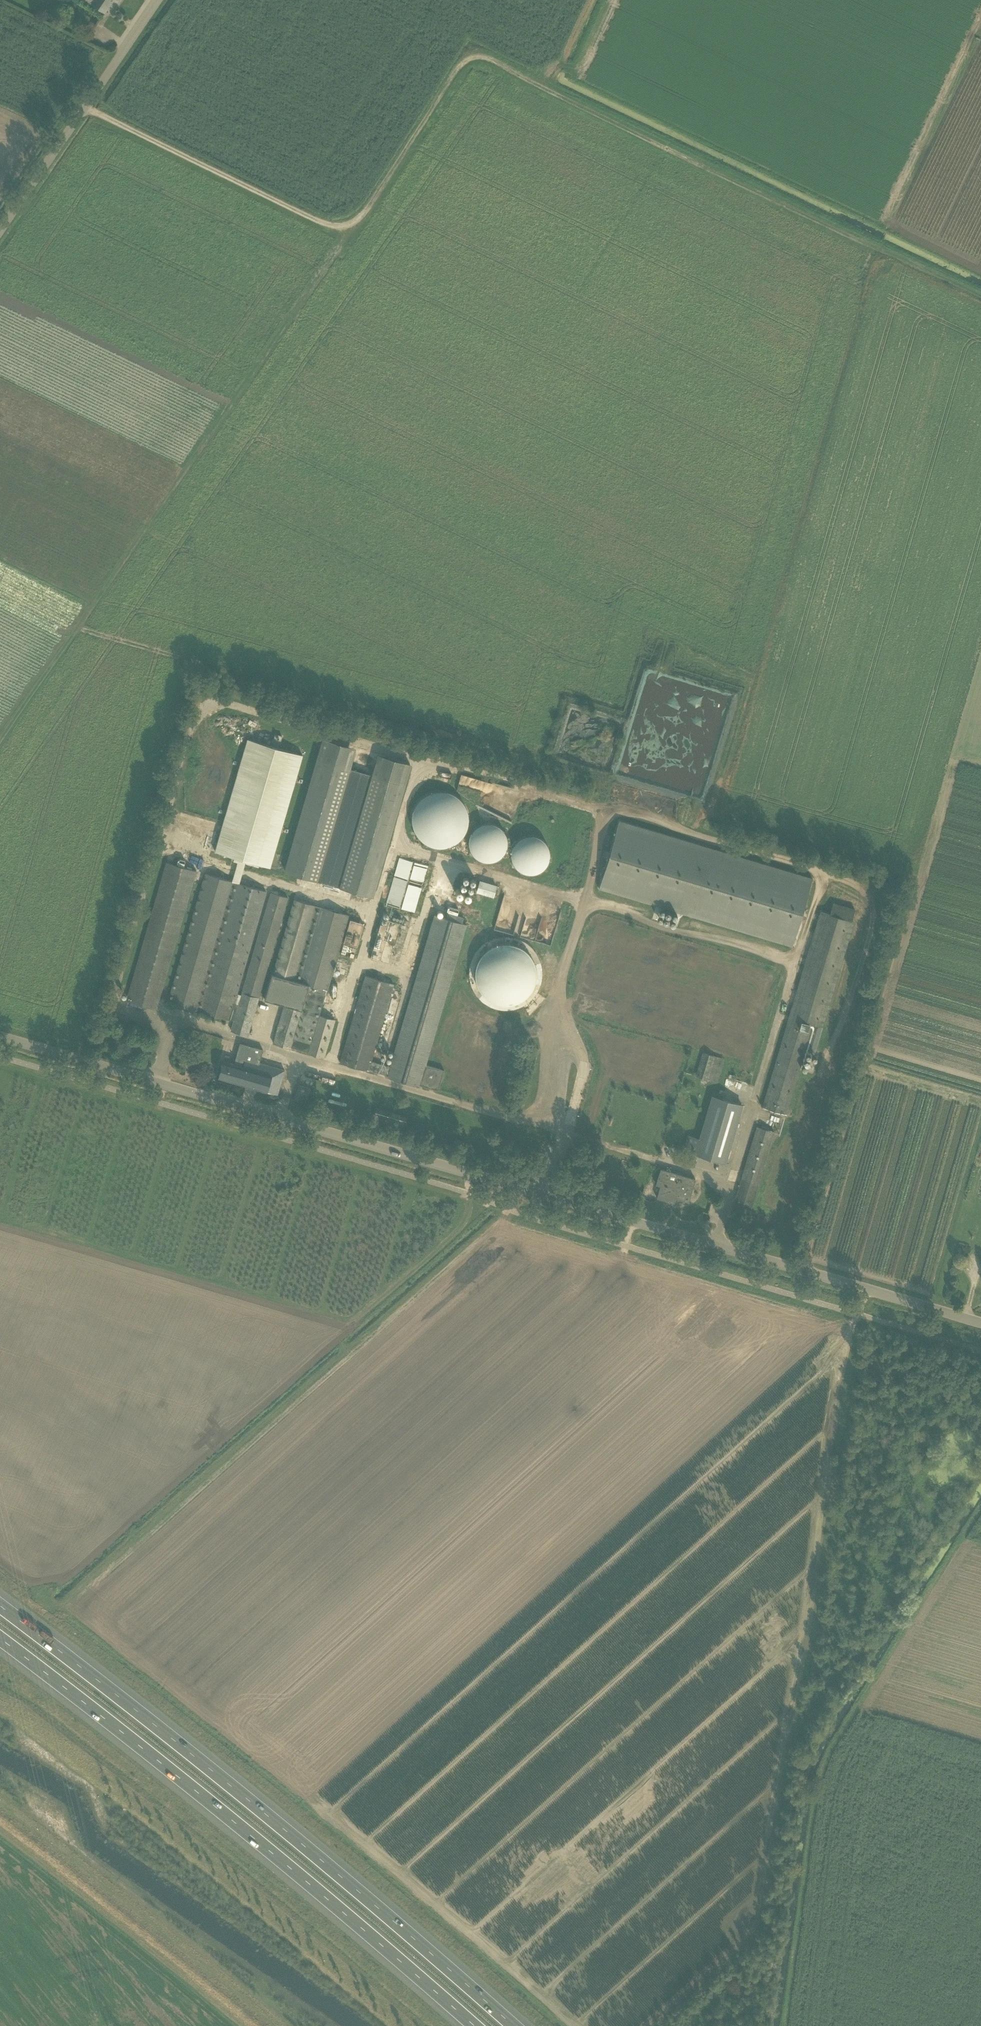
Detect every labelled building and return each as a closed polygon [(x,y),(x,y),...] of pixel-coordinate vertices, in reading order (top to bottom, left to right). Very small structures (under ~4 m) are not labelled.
[(92,3),(105,12),(113,0),(87,0),(92,3)] [(855,583),(863,585),(866,574),(858,572),(855,583)] [(380,895),(411,761),(379,754),(374,774),(353,769),(358,746),(320,737),(288,874),(380,895)] [(303,756),(247,739),(215,852),(271,868),(303,756)] [(464,825),(464,821),(464,816),(463,811),(460,806),(456,801),(452,798),(447,796),(443,795),(437,795),(433,795),(427,797),(423,800),(419,803),(417,806),(414,811),(413,816),(412,821),(413,826),(415,831),(417,835),(420,839),(424,842),(429,845),(434,846),(439,847),(445,846),(449,845),(453,842),(457,839),(460,834),(463,830),(464,825)] [(475,859),(507,858),(506,824),(474,824),(475,859)] [(554,863),(541,831),(512,844),(525,875),(554,863)] [(161,1008),(193,868),(165,861),(150,924),(146,923),(128,1001),(161,1008)] [(252,1036),(286,895),(268,891),(268,889),(201,873),(169,1003),(233,1018),(230,1031),(252,1036)] [(479,880),(476,893),(494,898),(497,886),(479,880)] [(830,913),(818,910),(764,1107),(789,1114),(812,1030),(823,1033),(857,908),(834,901),(830,913)] [(363,974),(341,1064),(440,1087),(444,1068),(430,1065),(464,922),(463,922),(465,916),(454,914),(453,918),(431,912),(396,1057),(377,1053),(394,982),(363,974)] [(350,920),(344,943),(358,947),(364,924),(350,920)] [(376,960),(386,926),(381,924),(370,959),(376,960)] [(538,926),(523,927),(524,937),(532,936),(532,929),(538,928),(538,926)] [(507,1004),(531,998),(540,972),(534,950),(509,942),(485,949),(478,971),(485,997),(507,1004)] [(301,1010),(308,985),(272,974),(265,999),(301,1010)] [(218,1077),(277,1094),(285,1070),(260,1062),(263,1049),(240,1043),(234,1064),(223,1061),(218,1077)] [(719,1080),(724,1056),(701,1052),(696,1076),(719,1080)] [(306,1103),(309,1093),(311,1088),(299,1085),(295,1099),(306,1103)] [(725,1162),(742,1105),(712,1096),(699,1138),(688,1135),(684,1150),(725,1162)] [(373,1120),(404,1128),(407,1117),(376,1108),(373,1120)] [(754,1125),(735,1208),(754,1212),(773,1129),(754,1125)] [(604,1178),(604,1168),(595,1168),(595,1178),(604,1178)] [(689,1202),(696,1180),(661,1170),(657,1184),(661,1185),(657,1197),(657,1198),(658,1197),(666,1199),(667,1194),(674,1196),(674,1197),(689,1202)]
